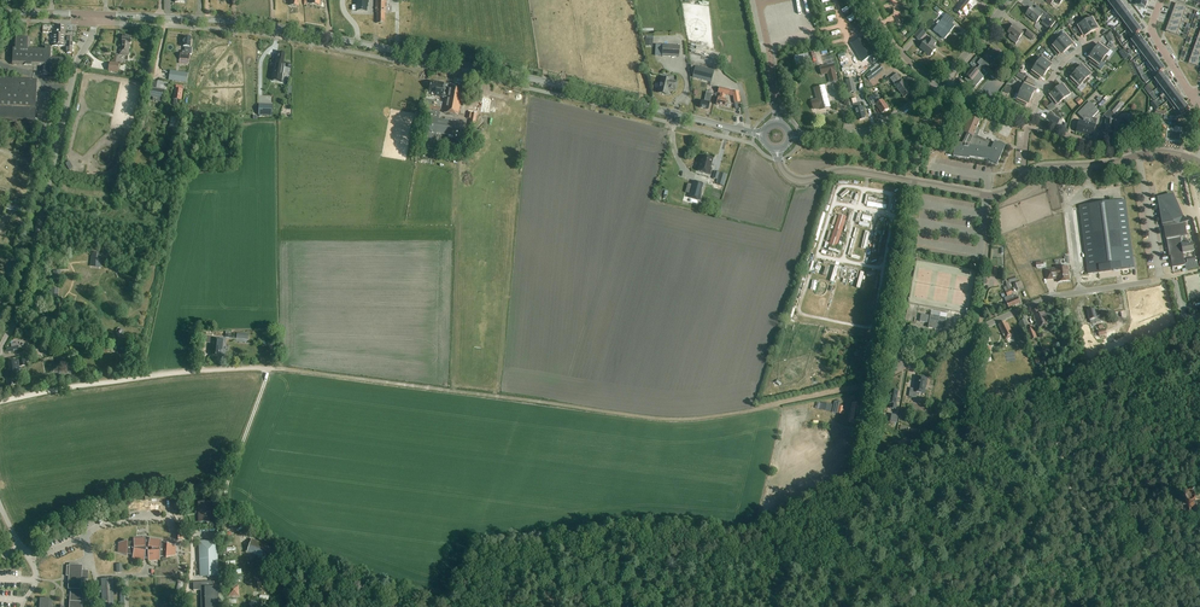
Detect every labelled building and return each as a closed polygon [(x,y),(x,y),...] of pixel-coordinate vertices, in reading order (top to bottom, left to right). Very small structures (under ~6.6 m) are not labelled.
[(356,10),(366,10),(366,2),(367,2),(367,0),(356,0),(356,10)] [(384,24),(385,13),(386,13),(386,0),(375,0),(375,12),(377,12),(377,23),(384,24)] [(976,3),(972,0),(966,0),(962,6),(960,5),(955,11),(960,15),(962,13),(966,15),(969,11),(970,11),(976,3)] [(1108,2),(1113,9),(1121,3),(1118,0),(1110,0),(1108,2)] [(1134,5),(1145,9),(1148,1),(1146,0),(1135,0),(1134,5)] [(1121,3),(1113,9),(1118,16),(1126,10),(1121,3)] [(1176,3),(1173,10),(1184,14),(1187,7),(1176,3)] [(1029,11),(1026,15),(1036,23),(1040,19),(1043,21),(1042,23),(1050,29),(1056,21),(1048,15),(1042,10),(1039,14),(1031,8),(1029,11)] [(1126,10),(1118,16),(1123,22),(1131,17),(1126,10)] [(1173,10),(1170,17),(1182,21),(1184,14),(1173,10)] [(950,31),(950,32),(955,26),(952,24),(955,21),(947,14),(933,31),(944,39),(950,31)] [(1090,16),(1087,18),(1083,20),(1091,33),(1097,29),(1097,28),(1100,26),(1095,17),(1092,18),(1090,16)] [(1131,17),(1123,22),(1128,29),(1136,23),(1131,17)] [(1170,17),(1168,24),(1179,29),(1182,21),(1170,17)] [(1081,25),(1075,28),(1072,29),(1075,35),(1078,33),(1080,37),(1084,35),(1084,36),(1091,33),(1083,20),(1082,19),(1079,21),(1081,25)] [(1136,23),(1128,29),(1134,36),(1141,31),(1136,23)] [(1168,24),(1165,32),(1177,36),(1179,29),(1168,24)] [(1023,33),(1014,25),(1008,33),(1010,35),(1009,36),(1009,37),(1009,38),(1009,39),(1016,44),(1018,41),(1018,40),(1023,33)] [(66,26),(57,26),(56,33),(52,33),(52,45),(65,46),(65,44),(67,44),(67,52),(71,53),(72,37),(65,37),(66,26)] [(914,36),(920,41),(926,34),(920,29),(914,36)] [(1025,35),(1032,40),(1033,39),(1034,40),(1037,37),(1036,36),(1029,30),(1025,35)] [(1057,39),(1067,50),(1073,45),(1072,44),(1074,41),(1067,33),(1062,38),(1060,36),(1057,39)] [(1139,35),(1131,41),(1135,45),(1132,47),(1134,50),(1137,48),(1144,42),(1139,35)] [(128,57),(131,37),(123,36),(121,47),(120,46),(118,55),(128,57)] [(181,53),(180,59),(179,64),(189,65),(190,55),(191,55),(192,48),(190,48),(191,38),(184,37),(183,47),(185,47),(184,51),(182,51),(182,53),(181,53)] [(14,38),(13,65),(43,66),(43,70),(42,70),(42,72),(43,72),(43,74),(49,74),(48,78),(60,78),(61,70),(52,69),(52,66),(63,66),(64,57),(52,57),(53,49),(30,48),(30,39),(14,38)] [(936,49),(932,46),(933,45),(934,45),(936,42),(930,38),(927,42),(926,41),(920,48),(930,56),(936,49)] [(1067,50),(1057,39),(1054,41),(1056,43),(1051,48),(1058,56),(1060,54),(1061,55),(1067,50)] [(1144,42),(1137,48),(1142,54),(1149,49),(1144,42)] [(1100,46),(1099,45),(1094,51),(1106,60),(1108,57),(1106,56),(1111,49),(1102,43),(1100,46)] [(112,52),(109,52),(109,58),(118,58),(118,44),(116,44),(116,47),(113,47),(112,52)] [(678,58),(679,46),(663,45),(662,56),(678,58)] [(920,60),(923,57),(914,47),(911,50),(920,60)] [(990,49),(984,56),(981,60),(986,64),(991,58),(993,59),(995,61),(1000,56),(999,54),(997,52),(995,54),(990,49)] [(1142,54),(1140,55),(1146,62),(1147,61),(1154,55),(1149,49),(1142,54)] [(1191,56),(1199,60),(1199,52),(1193,49),(1191,56)] [(1094,51),(1090,57),(1091,58),(1089,61),(1097,67),(1102,61),(1104,63),(1106,60),(1094,51)] [(275,65),(273,75),(282,77),(285,63),(284,62),(285,53),(279,52),(277,62),(275,62),(275,65)] [(1154,55),(1147,61),(1152,68),(1159,62),(1154,55)] [(1037,60),(1035,63),(1047,72),(1051,66),(1050,65),(1052,62),(1044,56),(1039,62),(1037,60)] [(1188,64),(1199,68),(1199,66),(1199,60),(1191,56),(1188,64)] [(986,64),(981,60),(981,59),(977,63),(980,66),(976,70),(973,68),(966,77),(967,77),(964,80),(974,88),(987,73),(991,76),(990,76),(994,79),(998,74),(995,71),(986,64)] [(110,62),(108,71),(118,73),(119,64),(110,62)] [(1152,68),(1149,69),(1155,77),(1165,69),(1159,62),(1152,68)] [(1047,72),(1035,63),(1032,66),(1035,68),(1030,74),(1039,80),(1041,77),(1042,78),(1047,72)] [(835,72),(836,72),(834,64),(820,68),(822,75),(828,74),(829,77),(836,75),(835,72)] [(883,70),(879,65),(866,76),(870,81),(883,70)] [(1082,67),(1076,72),(1087,82),(1090,80),(1088,78),(1093,72),(1085,65),(1083,68),(1082,67)] [(695,66),(693,76),(692,78),(710,82),(713,71),(695,66)] [(1076,72),(1071,77),(1072,78),(1070,81),(1077,89),(1083,83),(1085,85),(1087,83),(1087,82),(1076,72)] [(904,98),(911,93),(897,74),(890,79),(904,98)] [(1162,74),(1155,79),(1160,86),(1167,81),(1162,74)] [(166,84),(175,84),(175,75),(166,75),(166,84)] [(0,78),(0,121),(35,123),(37,80),(0,78)] [(659,87),(658,93),(667,95),(668,89),(675,90),(677,82),(670,80),(661,78),(660,84),(659,83),(659,87)] [(846,80),(849,93),(856,91),(853,79),(846,80)] [(449,84),(444,83),(438,82),(438,83),(431,81),(429,90),(436,91),(435,96),(446,98),(444,112),(458,115),(463,87),(449,84)] [(1167,81),(1160,86),(1165,93),(1173,87),(1167,81)] [(1018,91),(1032,97),(1035,90),(1034,90),(1035,86),(1025,82),(1022,89),(1020,87),(1018,91)] [(1062,86),(1056,90),(1064,100),(1072,93),(1066,84),(1063,87),(1062,86)] [(181,101),(182,95),(183,90),(182,90),(183,86),(176,85),(176,89),(175,89),(173,99),(174,100),(173,104),(174,106),(177,106),(179,105),(180,100),(181,101)] [(820,110),(830,107),(824,86),(815,89),(817,100),(812,102),(813,109),(819,108),(820,110)] [(1007,86),(1004,92),(1009,94),(1012,88),(1007,86)] [(1165,93),(1160,97),(1162,99),(1165,97),(1168,102),(1178,94),(1173,87),(1165,93)] [(151,88),(149,97),(153,97),(153,101),(161,102),(163,90),(151,88)] [(729,90),(719,88),(717,93),(720,94),(719,98),(718,98),(716,105),(724,107),(726,100),(723,99),(724,95),(727,95),(729,90)] [(1048,98),(1052,103),(1047,108),(1049,111),(1064,100),(1056,90),(1050,95),(1051,96),(1048,98)] [(164,91),(163,103),(173,103),(173,91),(164,91)] [(1032,97),(1018,91),(1017,94),(1019,95),(1016,102),(1025,107),(1027,103),(1028,104),(1032,97)] [(701,101),(699,108),(708,110),(712,93),(706,92),(704,101),(701,101)] [(881,114),(889,109),(883,100),(880,101),(878,98),(875,93),(867,99),(872,107),(876,105),(881,114)] [(1178,94),(1168,102),(1173,108),(1183,101),(1178,94)] [(1084,102),(1080,97),(1075,101),(1080,106),(1084,102)] [(1070,98),(1065,101),(1069,106),(1073,103),(1070,98)] [(843,101),(845,109),(853,107),(851,99),(843,101)] [(459,140),(463,121),(450,119),(449,121),(438,119),(440,108),(441,108),(442,103),(434,101),(433,105),(429,105),(421,148),(433,151),(436,133),(453,136),(453,139),(459,140)] [(1173,108),(1172,108),(1174,111),(1177,109),(1181,114),(1188,108),(1183,101),(1173,108)] [(1076,132),(1084,134),(1090,111),(1094,107),(1090,102),(1078,114),(1084,121),(1084,122),(1079,121),(1076,132)] [(859,121),(864,119),(864,117),(865,117),(862,107),(860,108),(859,103),(853,105),(854,110),(856,116),(858,116),(859,121)] [(1110,110),(1114,114),(1121,107),(1117,103),(1110,110)] [(876,114),(869,104),(866,106),(873,117),(876,114)] [(258,115),(272,116),(272,106),(259,105),(258,115)] [(1090,111),(1084,134),(1093,136),(1096,125),(1091,124),(1092,120),(1091,119),(1099,111),(1094,107),(1090,111)] [(477,114),(468,112),(467,119),(470,119),(468,127),(474,128),(477,114)] [(1054,116),(1051,121),(1058,125),(1060,119),(1054,116)] [(159,129),(168,130),(169,120),(160,118),(159,129)] [(956,143),(954,157),(969,159),(969,158),(988,160),(997,164),(1004,147),(994,142),(993,145),(976,138),(980,130),(977,128),(979,122),(970,118),(965,131),(962,129),(956,143)] [(1159,140),(1180,143),(1182,128),(1174,127),(1174,130),(1166,128),(1160,127),(1159,140)] [(12,153),(14,142),(8,141),(6,151),(12,153)] [(712,159),(702,156),(698,171),(709,174),(711,168),(710,168),(712,159)] [(726,174),(719,172),(716,184),(723,186),(726,174)] [(689,197),(698,200),(703,184),(693,181),(689,197)] [(1188,241),(1186,241),(1185,237),(1187,236),(1185,222),(1172,195),(1158,198),(1166,240),(1169,256),(1170,256),(1172,268),(1185,266),(1183,254),(1194,252),(1192,243),(1189,244),(1188,241)] [(1079,206),(1088,274),(1134,268),(1125,200),(1079,206)] [(100,268),(101,257),(91,256),(90,267),(100,268)] [(1068,273),(1067,267),(1056,268),(1056,269),(1046,270),(1047,280),(1057,278),(1058,283),(1069,281),(1069,278),(1069,277),(1069,274),(1068,273)] [(1013,288),(1014,292),(1024,288),(1022,281),(1013,284),(1015,288),(1013,288)] [(51,295),(58,296),(59,289),(51,288),(51,295)] [(1014,297),(1013,294),(1011,289),(1008,291),(1014,306),(1020,303),(1017,296),(1014,297)] [(1005,292),(1007,297),(1004,298),(1008,308),(1014,306),(1008,291),(1005,292)] [(74,303),(71,310),(78,314),(81,306),(74,303)] [(1039,314),(1037,309),(1032,311),(1033,312),(1032,313),(1038,328),(1049,325),(1045,315),(1048,314),(1047,312),(1044,313),(1044,312),(1039,314)] [(1096,317),(1094,309),(1087,311),(1090,320),(1094,319),(1094,320),(1096,320),(1096,322),(1103,320),(1102,316),(1096,317)] [(909,319),(917,321),(919,314),(910,312),(909,319)] [(1028,326),(1036,322),(1031,312),(1023,317),(1028,326)] [(946,330),(947,322),(939,321),(940,317),(931,315),(930,316),(921,314),(920,322),(929,323),(928,328),(938,329),(938,328),(946,330)] [(1006,324),(1005,322),(998,325),(1005,340),(1013,336),(1007,323),(1006,324)] [(1031,340),(1037,338),(1032,325),(1028,327),(1029,330),(1027,330),(1031,340)] [(223,340),(211,338),(210,344),(209,350),(211,350),(210,356),(220,357),(221,352),(220,352),(220,350),(222,350),(223,340)] [(11,344),(12,347),(6,348),(7,352),(19,349),(18,343),(11,344)] [(26,359),(4,362),(8,386),(16,385),(15,377),(21,376),(20,367),(27,366),(26,359)] [(904,390),(907,389),(906,387),(914,387),(913,372),(903,373),(904,390)] [(915,389),(910,388),(909,397),(916,398),(917,393),(924,394),(926,388),(925,388),(926,379),(917,377),(915,389)] [(898,392),(891,390),(889,400),(888,399),(888,403),(891,404),(890,409),(896,410),(897,405),(896,404),(898,392)] [(830,411),(831,404),(827,403),(828,399),(822,398),(820,409),(830,411)] [(835,402),(834,405),(832,412),(844,415),(845,411),(841,410),(843,410),(843,407),(839,406),(840,401),(835,402)] [(857,410),(859,404),(852,402),(851,411),(852,411),(850,420),(849,420),(849,422),(858,424),(861,410),(857,410)] [(889,421),(898,423),(899,415),(890,414),(889,421)] [(905,439),(897,442),(901,451),(909,448),(905,439)] [(1185,503),(1185,504),(1185,505),(1186,506),(1186,507),(1187,507),(1187,508),(1188,508),(1189,508),(1189,509),(1190,509),(1191,509),(1192,508),(1193,508),(1194,507),(1195,506),(1195,505),(1195,504),(1195,503),(1195,502),(1194,501),(1194,500),(1193,500),(1192,499),(1191,499),(1190,499),(1189,499),(1188,499),(1188,500),(1187,500),(1186,501),(1186,502),(1185,503)] [(199,502),(199,513),(202,513),(202,515),(200,515),(201,521),(210,521),(210,502),(199,502)] [(188,524),(197,524),(198,503),(188,503),(188,524)] [(253,536),(261,541),(263,537),(255,532),(253,536)] [(149,560),(160,560),(160,561),(160,557),(166,556),(166,558),(176,556),(175,556),(175,550),(175,547),(176,547),(167,543),(167,544),(167,545),(161,544),(162,540),(161,540),(161,541),(150,539),(150,538),(149,545),(146,544),(146,538),(145,538),(134,539),(134,538),(134,542),(127,542),(128,541),(118,543),(119,543),(118,552),(127,556),(127,555),(127,554),(133,555),(132,559),(133,559),(133,558),(144,560),(144,561),(145,558),(147,558),(148,559),(148,561),(149,561),(149,560)] [(252,539),(247,553),(254,555),(274,563),(279,549),(252,539)] [(218,576),(217,540),(198,541),(200,577),(218,576)] [(69,566),(67,566),(66,576),(69,576),(68,589),(71,589),(70,606),(82,606),(83,589),(81,589),(81,580),(88,580),(88,571),(82,570),(82,565),(69,564),(69,566)] [(112,579),(104,579),(105,605),(102,605),(102,606),(113,606),(112,579)] [(226,591),(218,592),(218,587),(213,587),(213,582),(193,582),(193,590),(201,590),(201,606),(226,606),(226,591)] [(239,586),(229,586),(229,596),(239,596),(239,586)] [(52,600),(49,600),(50,599),(40,598),(39,606),(52,606),(52,600)]
